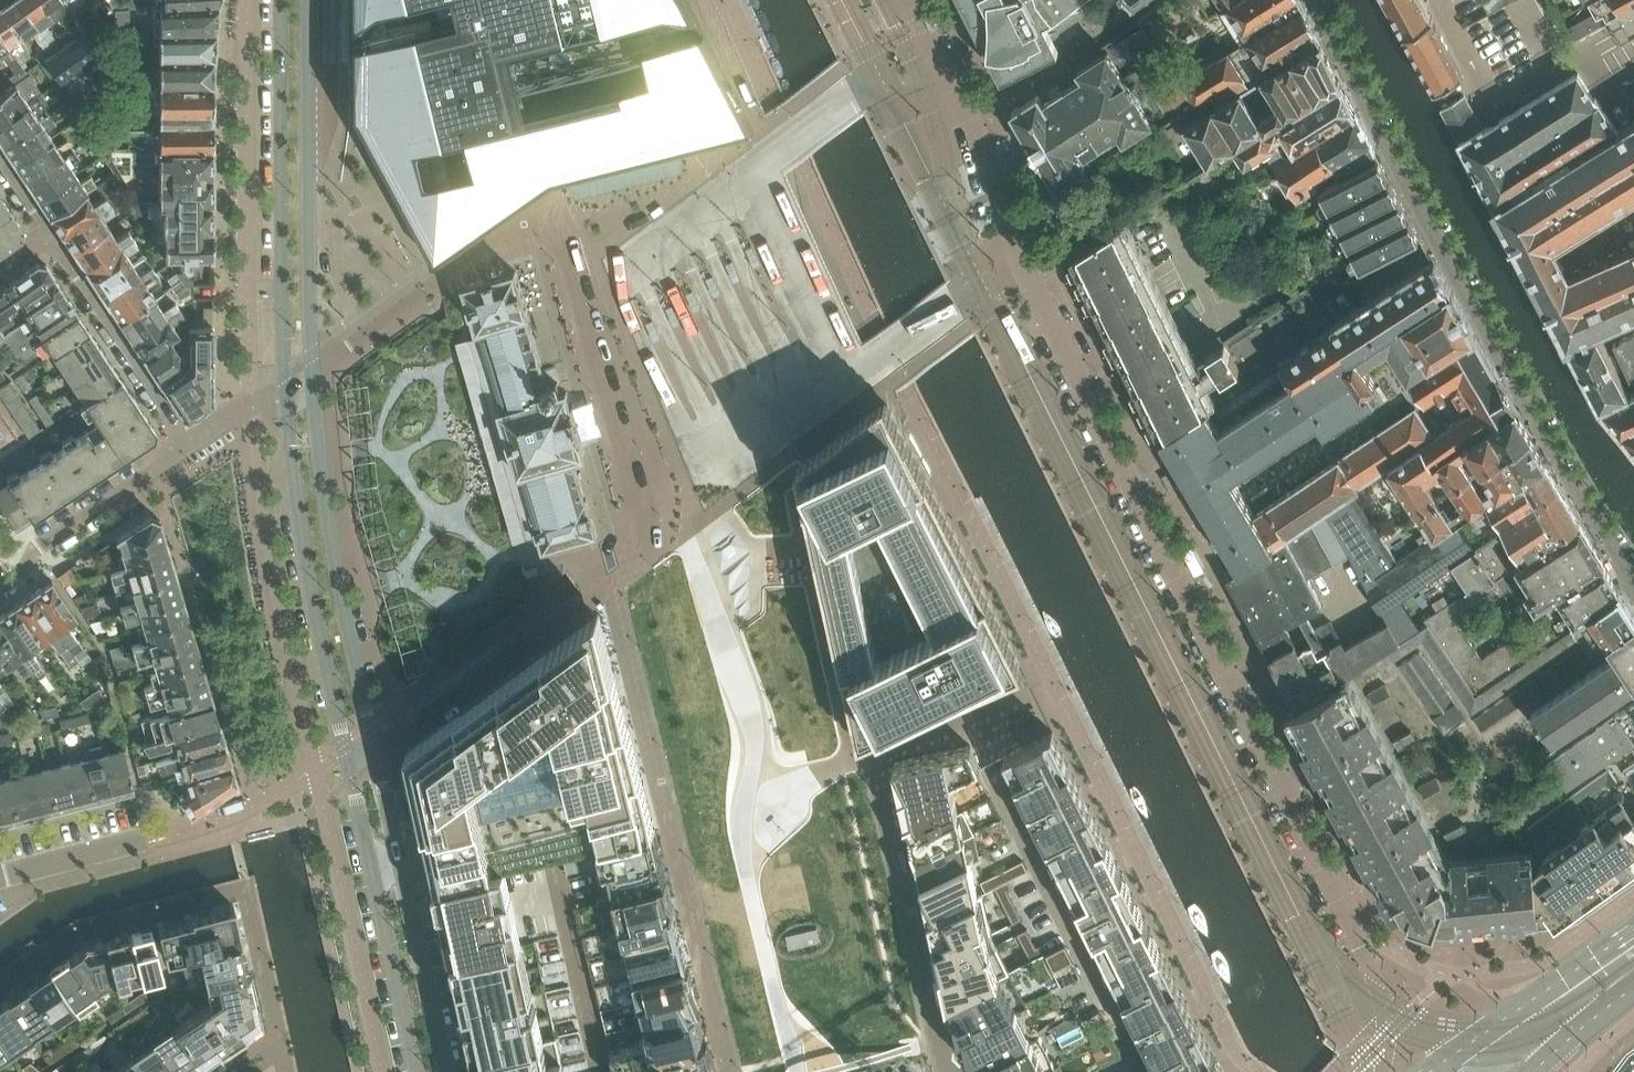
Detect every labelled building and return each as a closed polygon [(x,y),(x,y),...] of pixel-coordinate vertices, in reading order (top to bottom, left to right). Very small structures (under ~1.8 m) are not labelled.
[(43,48),(34,54),(40,63),(45,59),(44,58),(55,50),(48,41),(18,0),(12,0),(2,7),(2,8),(23,37),(32,32),(43,48)] [(45,23),(53,17),(41,0),(18,0),(48,41),(54,36),(45,23)] [(72,28),(78,23),(62,0),(41,0),(53,17),(60,12),(72,28)] [(78,23),(83,29),(92,24),(87,16),(86,17),(81,10),(88,5),(84,0),(62,0),(78,23)] [(107,14),(113,9),(108,1),(107,0),(96,0),(107,14)] [(114,9),(135,7),(133,0),(126,0),(114,9)] [(358,22),(358,40),(359,110),(394,178),(437,262),(554,177),(555,176),(697,142),(756,127),(752,121),(733,82),(716,50),(700,17),(691,0),(358,0),(358,22)] [(1002,76),(1059,47),(1050,28),(1049,27),(1068,13),(1076,11),(1085,8),(1081,3),(1084,0),(963,0),(1002,76)] [(1223,9),(1237,0),(1217,0),(1223,9)] [(1220,10),(1241,43),(1302,5),(1300,0),(1237,0),(1223,9),(1220,10)] [(1403,34),(1434,90),(1462,74),(1462,75),(1463,74),(1422,0),(1384,0),(1403,34)] [(1489,13),(1512,1),(1512,0),(1482,0),(1489,13)] [(1566,29),(1572,41),(1608,21),(1633,5),(1633,0),(1594,0),(1589,3),(1595,13),(1566,29)] [(159,5),(159,30),(215,29),(218,3),(218,2),(163,4),(159,5)] [(1241,43),(1227,52),(1248,86),(1320,41),(1314,30),(1302,5),(1241,43)] [(1608,21),(1621,44),(1633,36),(1633,5),(1608,21)] [(129,7),(114,9),(114,31),(129,31),(129,7)] [(30,47),(23,37),(2,8),(0,9),(0,36),(20,65),(21,64),(27,60),(22,53),(30,47)] [(62,83),(79,71),(102,54),(83,29),(55,50),(44,58),(45,59),(62,83)] [(159,30),(158,57),(213,57),(215,29),(159,30)] [(20,65),(0,36),(0,54),(3,52),(4,56),(14,71),(9,74),(15,82),(28,74),(21,64),(20,65)] [(1340,80),(1339,78),(1338,78),(1334,69),(1333,68),(1333,67),(1331,63),(1328,57),(1322,46),(1323,46),(1321,43),(1320,43),(1320,41),(1248,86),(1211,109),(1205,99),(1187,109),(1193,119),(1184,125),(1208,163),(1210,162),(1210,161),(1224,153),(1264,127),(1265,128),(1340,80)] [(1157,105),(1135,70),(1124,78),(1107,51),(1078,70),(1083,78),(1064,90),(1063,90),(1054,96),(1051,98),(1051,99),(1043,104),(1039,98),(1040,98),(1038,95),(1036,97),(1015,111),(1013,112),(1014,114),(1029,138),(1027,140),(1027,141),(1026,141),(1032,150),(1037,160),(1038,159),(1039,160),(1041,159),(1055,183),(1056,185),(1058,184),(1058,183),(1066,178),(1068,180),(1076,174),(1075,172),(1084,166),(1079,158),(1119,132),(1124,140),(1146,126),(1140,115),(1157,105)] [(1141,66),(1135,70),(1157,105),(1140,115),(1146,126),(1153,122),(1156,127),(1157,129),(1187,109),(1205,99),(1211,109),(1248,86),(1227,52),(1192,74),(1184,62),(1179,65),(1173,69),(1163,52),(1141,66)] [(213,57),(158,57),(159,84),(212,83),(213,57)] [(15,82),(6,88),(0,93),(0,119),(40,92),(28,74),(15,82)] [(1483,128),(1460,142),(1495,207),(1498,211),(1619,133),(1596,98),(1594,99),(1579,75),(1484,130),(1483,128)] [(1264,127),(1224,153),(1236,171),(1267,151),(1274,162),(1355,112),(1340,82),(1340,81),(1340,80),(1265,128),(1264,127)] [(212,110),(212,83),(159,84),(159,111),(212,110)] [(0,119),(0,140),(2,143),(49,112),(52,110),(40,92),(0,119)] [(1465,94),(1443,107),(1459,141),(1460,142),(1483,128),(1465,94)] [(89,101),(79,106),(85,118),(95,113),(89,101)] [(152,120),(104,121),(104,132),(143,131),(143,147),(212,148),(212,110),(159,111),(159,126),(152,126),(152,120)] [(49,112),(2,143),(14,161),(51,136),(46,128),(56,122),(49,112)] [(1355,112),(1274,162),(1298,199),(1319,186),(1315,181),(1334,169),(1337,175),(1375,151),(1355,112)] [(1619,133),(1498,211),(1599,407),(1630,393),(1618,370),(1625,367),(1631,380),(1633,379),(1633,378),(1633,332),(1616,341),(1613,342),(1616,349),(1609,352),(1598,330),(1633,314),(1633,244),(1570,273),(1556,246),(1633,198),(1633,123),(1619,133)] [(51,136),(14,161),(26,179),(73,148),(66,138),(57,144),(51,136)] [(132,147),(132,175),(159,175),(212,175),(212,174),(212,148),(143,147),(132,147)] [(75,172),(70,164),(80,157),(73,148),(26,179),(38,197),(75,172)] [(1325,200),(1317,204),(1321,212),(1329,208),(1335,220),(1327,224),(1331,232),(1339,228),(1339,229),(1400,198),(1393,184),(1388,173),(1387,173),(1380,159),(1319,190),(1325,200)] [(75,172),(38,197),(50,215),(98,184),(107,178),(99,168),(81,181),(75,172)] [(159,200),(159,204),(212,203),(212,202),(212,175),(159,175),(159,200)] [(98,184),(50,215),(62,233),(110,202),(105,194),(105,195),(98,184)] [(1067,243),(1054,249),(1070,281),(1073,287),(1074,290),(1102,346),(1117,375),(1123,389),(1124,390),(1151,447),(1158,442),(1162,440),(1165,438),(1212,407),(1357,310),(1348,296),(1354,292),(1349,283),(1339,290),(1318,303),(1307,286),(1224,340),(1220,334),(1192,352),(1189,345),(1145,256),(1129,225),(1128,222),(1123,225),(1088,242),(1087,241),(1084,234),(1082,235),(1059,189),(1058,188),(1043,196),(1067,243)] [(11,212),(0,195),(0,219),(11,212)] [(109,227),(103,217),(115,209),(125,202),(120,195),(110,202),(62,233),(74,250),(109,227)] [(1345,239),(1337,243),(1341,251),(1348,247),(1354,259),(1347,262),(1351,271),(1358,267),(1359,269),(1386,255),(1396,250),(1420,237),(1413,222),(1407,212),(1400,198),(1339,229),(1345,239)] [(212,228),(212,203),(159,204),(159,200),(125,200),(135,213),(152,213),(152,229),(164,229),(212,229),(212,228)] [(11,212),(0,219),(0,252),(21,237),(23,230),(11,212)] [(109,227),(74,250),(85,268),(133,236),(129,229),(116,237),(109,227)] [(152,239),(160,251),(165,251),(165,257),(212,257),(212,251),(212,234),(212,229),(164,229),(152,229),(152,239)] [(133,236),(85,268),(97,285),(133,262),(144,254),(133,236)] [(752,246),(746,248),(755,266),(761,264),(752,246)] [(1386,255),(1398,274),(1408,269),(1396,250),(1386,255)] [(732,260),(727,263),(735,281),(741,279),(732,260)] [(133,262),(97,285),(108,302),(156,271),(151,264),(139,272),(133,262)] [(1439,273),(1439,272),(1438,271),(1433,262),(1357,310),(1212,407),(1165,438),(1162,440),(1164,444),(1165,444),(1176,463),(1178,467),(1180,470),(1236,563),(1235,563),(1239,570),(1242,568),(1274,546),(1288,537),(1353,494),(1360,489),(1359,487),(1388,468),(1416,449),(1428,468),(1515,410),(1503,389),(1503,390),(1474,409),(1435,436),(1416,407),(1336,459),(1254,514),(1231,475),(1318,418),(1326,431),(1328,429),(1327,428),(1376,397),(1369,386),(1376,382),(1364,362),(1389,346),(1426,404),(1452,387),(1455,391),(1451,394),(1461,409),(1500,384),(1474,336),(1444,281),(1443,280),(1439,273)] [(0,289),(0,318),(9,312),(6,308),(19,299),(53,276),(54,276),(46,265),(47,264),(37,263),(26,271),(27,271),(0,289)] [(148,286),(160,278),(156,271),(108,302),(119,320),(155,296),(148,286)] [(573,405),(571,406),(567,392),(565,393),(561,394),(560,390),(559,385),(558,382),(554,383),(550,384),(547,385),(547,384),(546,385),(526,314),(527,313),(528,313),(516,271),(515,271),(496,277),(466,285),(470,298),(475,314),(479,327),(481,334),(493,375),(488,376),(486,376),(485,377),(481,378),(526,538),(531,536),(532,536),(533,536),(539,534),(544,551),(545,550),(586,539),(597,536),(586,499),(584,500),(572,457),(583,454),(585,453),(581,439),(583,439),(580,430),(578,421),(573,405)] [(175,272),(167,278),(172,285),(155,296),(119,320),(131,337),(179,306),(192,298),(193,298),(193,283),(183,284),(180,279),(175,272)] [(712,275),(706,278),(715,296),(720,293),(712,275)] [(53,276),(19,299),(31,317),(65,295),(53,276)] [(692,290),(686,292),(695,310),(701,308),(692,290)] [(31,317),(43,335),(77,312),(65,295),(31,317)] [(672,305),(667,307),(675,325),(681,323),(672,305)] [(171,320),(183,313),(179,306),(131,337),(143,355),(170,338),(179,332),(171,320)] [(50,350),(52,353),(88,329),(86,326),(77,312),(43,335),(18,351),(25,362),(48,347),(50,350)] [(211,362),(212,362),(212,360),(212,324),(204,324),(204,315),(194,315),(194,324),(188,323),(188,361),(194,362),(206,362),(211,362)] [(652,319),(646,322),(655,340),(660,337),(652,319)] [(88,329),(52,353),(63,370),(99,346),(88,329)] [(170,338),(143,355),(161,382),(168,377),(187,364),(187,361),(170,338)] [(427,342),(425,344),(424,347),(425,350),(428,352),(431,351),(434,349),(434,346),(433,343),(430,342),(427,342)] [(99,346),(63,370),(74,386),(110,362),(99,346)] [(782,461),(876,392),(860,379),(836,360),(835,359),(834,359),(833,359),(832,359),(831,359),(830,359),(829,359),(829,360),(828,360),(814,371),(799,381),(785,392),(770,403),(755,414),(740,425),(739,425),(739,426),(738,426),(738,427),(737,427),(737,428),(737,429),(736,430),(736,431),(736,432),(737,433),(743,461),(743,462),(744,463),(744,464),(745,464),(745,465),(746,465),(747,466),(748,466),(749,466),(750,466),(751,466),(763,464),(773,461),(778,457),(782,461)] [(168,377),(161,382),(185,418),(212,400),(212,365),(212,362),(211,362),(206,362),(194,362),(188,361),(187,361),(187,364),(168,377)] [(110,362),(74,386),(85,403),(121,379),(110,362)] [(161,382),(160,382),(185,419),(213,400),(213,365),(212,365),(212,400),(185,418),(161,382)] [(22,373),(14,377),(23,391),(31,386),(22,373)] [(385,374),(382,376),(382,379),(383,382),(385,383),(389,383),(391,381),(392,378),(391,375),(388,374),(385,374)] [(23,456),(31,468),(9,482),(33,518),(122,459),(154,438),(156,431),(121,379),(85,403),(98,423),(43,460),(35,448),(23,456)] [(0,387),(0,394),(28,437),(40,429),(9,381),(0,387)] [(1630,393),(1599,407),(1633,450),(1633,391),(1630,393)] [(36,393),(28,398),(37,411),(44,406),(36,393)] [(799,464),(798,464),(802,483),(844,673),(860,743),(1023,670),(988,601),(926,478),(886,399),(799,464)] [(44,406),(37,411),(46,425),(53,420),(44,406)] [(1451,489),(1472,476),(1459,457),(1469,450),(1482,469),(1530,437),(1515,410),(1428,468),(1416,449),(1388,468),(1407,496),(1417,512),(1439,498),(1428,481),(1440,473),(1451,489)] [(398,420),(395,422),(394,425),(396,428),(398,430),(401,430),(404,428),(405,425),(403,422),(401,420),(398,420)] [(1439,498),(1417,512),(1434,537),(1458,521),(1472,512),(1544,463),(1530,437),(1482,469),(1494,487),(1484,494),(1472,476),(1451,489),(1462,506),(1450,514),(1439,498)] [(1544,463),(1472,512),(1475,516),(1488,508),(1501,530),(1503,533),(1562,493),(1544,463)] [(439,473),(437,475),(436,478),(437,481),(440,483),(443,482),(445,480),(446,477),(445,474),(442,473),(439,473)] [(0,487),(0,506),(16,530),(33,518),(9,482),(0,487)] [(1503,533),(1501,530),(1475,549),(1476,550),(1452,566),(1468,590),(1423,619),(1427,625),(1473,692),(1557,635),(1543,615),(1482,657),(1460,625),(1506,595),(1512,603),(1519,599),(1503,575),(1511,570),(1496,546),(1506,539),(1521,562),(1515,565),(1530,589),(1525,592),(1535,609),(1557,595),(1603,564),(1602,562),(1603,562),(1594,547),(1580,523),(1562,493),(1503,533)] [(1239,570),(1227,576),(1244,609),(1257,633),(1263,645),(1270,656),(1282,679),(1298,707),(1333,688),(1327,678),(1337,673),(1341,679),(1355,669),(1374,656),(1376,659),(1403,642),(1402,641),(1421,629),(1402,600),(1452,566),(1476,550),(1475,549),(1458,521),(1434,537),(1398,561),(1353,494),(1288,537),(1274,546),(1242,568),(1239,570)] [(474,503),(472,505),(471,508),(472,511),(475,513),(478,513),(480,511),(481,508),(480,505),(477,503),(474,503)] [(123,533),(116,537),(121,550),(127,548),(164,537),(159,519),(150,515),(150,516),(123,533)] [(402,527),(400,529),(399,532),(400,535),(403,536),(406,536),(409,534),(409,531),(408,528),(406,526),(402,527)] [(127,548),(121,550),(127,566),(132,564),(169,553),(164,537),(127,548)] [(127,566),(109,571),(112,580),(116,579),(119,590),(138,585),(175,574),(169,553),(132,564),(127,566)] [(436,557),(434,559),(433,562),(434,565),(437,566),(440,566),(442,564),(443,561),(442,558),(439,556),(436,557)] [(465,563),(463,565),(462,568),(463,571),(466,573),(469,573),(471,571),(472,568),(471,565),(468,563),(465,563)] [(1603,564),(1557,595),(1574,623),(1619,592),(1603,564)] [(69,567),(57,575),(63,584),(77,579),(69,567)] [(119,590),(115,592),(121,612),(145,605),(181,594),(175,574),(138,585),(119,590)] [(473,617),(511,590),(502,578),(464,605),(473,617)] [(67,623),(77,616),(51,579),(33,592),(79,660),(86,655),(81,648),(83,647),(67,623)] [(33,592),(15,605),(40,641),(49,635),(70,666),(79,660),(33,592)] [(1627,604),(1619,592),(1574,623),(1570,626),(1579,640),(1589,655),(1608,642),(1633,624),(1633,616),(1626,604),(1627,604)] [(82,593),(72,597),(77,604),(84,601),(82,593)] [(145,605),(121,612),(124,622),(135,619),(138,630),(151,626),(187,615),(181,594),(145,605)] [(97,601),(79,607),(86,617),(100,613),(97,601)] [(0,615),(0,623),(20,655),(35,677),(45,670),(30,648),(40,641),(15,605),(0,615)] [(462,708),(408,747),(424,821),(430,854),(437,884),(448,881),(497,869),(506,867),(543,858),(604,842),(655,830),(640,768),(628,716),(614,662),(601,607),(583,620),(555,641),(506,676),(462,708)] [(142,642),(131,645),(133,653),(156,647),(193,635),(187,615),(151,626),(138,630),(142,642)] [(430,616),(428,618),(427,621),(428,624),(431,626),(434,626),(437,624),(437,621),(436,618),(433,616),(430,616)] [(102,618),(89,622),(96,632),(106,629),(102,618)] [(4,666),(20,655),(0,623),(0,661),(4,666)] [(1616,654),(1531,712),(1556,747),(1560,751),(1593,728),(1604,711),(1601,708),(1633,685),(1633,624),(1608,642),(1613,649),(1616,654)] [(1403,642),(1376,659),(1382,668),(1422,641),(1472,713),(1579,640),(1572,629),(1475,695),(1473,692),(1427,625),(1421,629),(1402,641),(1403,642)] [(123,656),(113,660),(116,669),(136,663),(152,658),(155,670),(162,667),(199,656),(193,635),(156,647),(133,653),(123,656)] [(121,649),(110,653),(113,660),(123,656),(121,649)] [(1575,649),(1541,673),(1548,684),(1583,659),(1575,649)] [(1420,650),(1399,664),(1434,716),(1455,702),(1420,650)] [(149,672),(152,684),(143,687),(145,695),(168,688),(205,677),(199,656),(162,667),(155,670),(149,672)] [(168,688),(145,695),(148,704),(151,717),(175,709),(211,698),(205,677),(168,688)] [(1534,677),(1475,718),(1482,729),(1541,688),(1534,677)] [(1623,805),(1599,822),(1595,817),(1543,854),(1547,860),(1534,869),(1534,868),(1533,868),(1531,850),(1448,859),(1440,846),(1431,827),(1416,801),(1405,781),(1391,754),(1380,734),(1364,706),(1350,678),(1345,681),(1333,688),(1298,707),(1286,713),(1302,742),(1316,769),(1327,789),(1342,816),(1352,836),(1366,862),(1377,882),(1388,902),(1395,914),(1404,909),(1409,911),(1407,916),(1408,916),(1407,918),(1410,920),(1412,921),(1414,923),(1418,924),(1419,925),(1421,925),(1424,926),(1427,927),(1430,927),(1434,927),(1434,925),(1435,926),(1437,920),(1442,922),(1443,932),(1473,929),(1473,930),(1497,928),(1497,927),(1526,924),(1526,925),(1539,923),(1538,911),(1545,911),(1555,923),(1556,923),(1562,919),(1571,918),(1579,914),(1590,906),(1633,875),(1633,874),(1633,821),(1623,805)] [(0,682),(0,700),(5,707),(13,702),(0,682)] [(1386,683),(1368,693),(1374,703),(1391,694),(1386,683)] [(1601,708),(1604,711),(1593,728),(1560,751),(1556,747),(1544,756),(1567,788),(1631,745),(1631,744),(1633,742),(1633,685),(1601,708)] [(99,688),(85,698),(90,705),(107,701),(99,688)] [(151,717),(140,720),(146,741),(171,733),(192,727),(208,722),(218,719),(211,698),(175,709),(151,717)] [(132,699),(123,701),(125,710),(135,707),(132,699)] [(1455,702),(1434,716),(1444,732),(1466,717),(1455,702)] [(56,705),(40,709),(42,718),(58,713),(56,705)] [(112,706),(98,709),(100,718),(115,714),(112,706)] [(0,711),(0,726),(4,723),(7,727),(15,721),(5,707),(0,711)] [(140,711),(128,714),(131,722),(142,718),(140,711)] [(73,716),(75,724),(89,721),(87,712),(73,716)] [(73,716),(59,719),(61,728),(75,724),(73,716)] [(146,741),(142,742),(147,751),(170,744),(169,740),(173,739),(177,753),(193,749),(199,747),(206,745),(215,743),(224,740),(218,720),(218,719),(208,722),(192,727),(171,733),(146,741)] [(35,725),(37,734),(51,730),(49,722),(35,725)] [(35,725),(20,729),(23,738),(37,734),(35,725)] [(1411,730),(1394,740),(1399,750),(1417,740),(1411,730)] [(1053,731),(1006,754),(1007,756),(1060,864),(1078,855),(1108,840),(1091,806),(1082,788),(1053,731)] [(12,740),(10,732),(0,734),(0,743),(12,740)] [(178,753),(154,760),(160,769),(175,765),(178,776),(184,774),(189,772),(212,766),(227,761),(230,760),(224,740),(215,743),(206,745),(199,747),(193,749),(178,753)] [(970,745),(894,762),(895,764),(896,764),(909,789),(902,793),(902,794),(902,795),(907,817),(906,818),(906,820),(907,820),(909,823),(913,831),(959,808),(959,807),(953,780),(981,766),(971,747),(970,745)] [(111,786),(114,796),(134,791),(132,781),(128,766),(123,749),(103,754),(108,771),(111,786)] [(103,754),(84,759),(88,775),(92,791),(95,801),(114,796),(111,786),(108,771),(103,754)] [(84,759),(65,764),(69,780),(73,795),(76,806),(95,801),(92,791),(88,775),(84,759)] [(178,776),(168,779),(171,784),(177,793),(190,813),(234,783),(236,783),(230,760),(189,772),(184,774),(178,776)] [(1625,770),(1633,783),(1633,763),(1625,770)] [(65,764),(46,769),(50,785),(54,800),(56,811),(76,806),(73,795),(69,780),(65,764)] [(144,764),(136,766),(139,775),(146,773),(144,764)] [(1609,786),(1617,780),(1609,768),(1527,827),(1536,840),(1544,834),(1542,830),(1607,783),(1609,786)] [(46,769),(26,774),(31,790),(34,805),(37,816),(56,811),(54,800),(50,785),(46,769)] [(26,774),(7,778),(11,795),(15,810),(18,821),(37,816),(34,805),(31,790),(26,774)] [(1437,776),(1419,786),(1424,796),(1442,787),(1437,776)] [(0,780),(0,825),(18,821),(15,810),(11,795),(7,778),(0,780)] [(910,842),(908,842),(912,860),(976,828),(964,805),(959,808),(913,831),(911,832),(910,835),(912,836),(913,841),(910,842)] [(1461,823),(1444,833),(1449,843),(1467,834),(1461,823)] [(976,828),(912,860),(918,884),(922,883),(971,859),(981,854),(976,829),(976,828)] [(661,853),(655,830),(604,842),(610,866),(661,853)] [(1078,855),(1060,864),(1114,972),(1132,963),(1161,948),(1145,915),(1136,897),(1108,840),(1078,855)] [(661,853),(610,866),(616,892),(668,879),(661,853)] [(971,859),(922,883),(925,895),(928,893),(939,914),(947,910),(979,894),(971,859)] [(1023,860),(1013,865),(1017,874),(1028,869),(1023,860)] [(1017,874),(1013,865),(1002,870),(1007,880),(1009,879),(1017,874)] [(438,887),(436,888),(440,909),(442,908),(448,934),(446,934),(450,955),(453,955),(453,958),(464,956),(522,943),(516,916),(515,916),(510,895),(512,895),(506,867),(497,869),(448,881),(437,884),(438,887)] [(603,868),(595,870),(598,882),(606,880),(603,868)] [(1007,880),(1002,870),(992,875),(997,885),(1007,880)] [(997,885),(992,875),(981,880),(986,890),(995,886),(997,885)] [(668,879),(616,892),(617,897),(615,903),(620,908),(624,923),(675,910),(672,896),(673,889),(669,884),(668,879)] [(1008,889),(1013,887),(1010,880),(1009,879),(1007,880),(997,885),(995,886),(999,894),(1008,889)] [(1013,899),(1008,889),(999,894),(1003,904),(1013,899)] [(938,914),(930,918),(935,942),(936,948),(933,948),(939,973),(942,972),(948,1001),(1011,970),(998,944),(992,932),(983,892),(979,894),(938,914)] [(1018,908),(1013,899),(1003,904),(1008,913),(1018,908)] [(191,919),(157,927),(165,957),(194,951),(200,949),(238,941),(241,940),(233,905),(191,916),(191,919)] [(1022,918),(1018,908),(1008,913),(1013,923),(1022,918)] [(624,923),(630,949),(682,936),(675,910),(624,923)] [(818,925),(787,933),(790,946),(821,938),(818,925)] [(1032,937),(1027,928),(1017,933),(1022,942),(1032,937)] [(142,981),(163,976),(151,929),(131,934),(142,977),(141,977),(142,981)] [(142,977),(131,934),(127,935),(127,932),(114,936),(114,939),(106,941),(108,949),(117,983),(141,977),(142,977)] [(630,949),(636,974),(688,962),(682,936),(630,949)] [(1036,946),(1032,937),(1022,942),(1026,951),(1036,946)] [(200,949),(194,951),(201,980),(210,978),(210,979),(248,971),(241,940),(238,941),(200,949)] [(106,941),(92,944),(86,944),(81,949),(68,958),(98,1002),(99,1002),(96,998),(117,983),(108,949),(106,941)] [(544,1040),(537,1009),(534,994),(522,943),(464,956),(453,958),(454,961),(457,960),(468,1006),(464,1006),(465,1009),(476,1007),(480,1022),(468,1024),(475,1055),(538,1041),(544,1040)] [(1041,944),(1036,946),(1026,951),(1031,960),(1046,952),(1041,944)] [(1114,972),(1120,983),(1164,1071),(1184,1071),(1186,1071),(1215,1056),(1198,1021),(1189,1003),(1161,948),(1132,963),(1114,972)] [(98,1002),(68,958),(62,962),(50,971),(56,980),(79,1015),(98,1002)] [(637,977),(633,979),(637,998),(642,997),(693,985),(691,975),(694,974),(691,964),(688,965),(688,962),(636,974),(637,977)] [(50,971),(48,972),(46,970),(35,977),(37,979),(28,985),(56,1028),(77,1013),(79,1015),(56,980),(50,971)] [(1011,970),(948,1001),(952,1016),(949,1016),(951,1025),(952,1034),(955,1033),(956,1037),(1026,1002),(1011,970)] [(190,1001),(174,1012),(180,1022),(174,1025),(199,1062),(203,1059),(205,1062),(222,1050),(221,1047),(227,1043),(229,1045),(240,1038),(238,1035),(241,1034),(243,1036),(263,1023),(257,999),(254,1000),(254,997),(257,996),(252,976),(249,976),(248,971),(210,979),(215,999),(196,1010),(190,1001)] [(56,1028),(28,985),(25,987),(23,985),(13,992),(14,994),(8,999),(32,1035),(51,1023),(55,1028),(56,1028)] [(643,1000),(639,1002),(647,1020),(648,1021),(699,1008),(702,1006),(694,985),(693,985),(642,997),(643,1000)] [(125,1012),(147,997),(145,989),(123,1004),(125,1012)] [(8,999),(0,1004),(0,1037),(9,1051),(32,1035),(8,999)] [(111,1021),(125,1012),(123,1004),(106,1015),(111,1021)] [(1019,1006),(956,1037),(959,1050),(974,1065),(1033,1036),(1019,1006)] [(146,1011),(143,1007),(134,1014),(139,1020),(145,1016),(146,1011)] [(607,1030),(611,1048),(615,1064),(612,1064),(614,1071),(639,1071),(661,1067),(683,1061),(693,1059),(694,1062),(714,1057),(709,1036),(706,1037),(699,1008),(648,1021),(647,1020),(610,1029),(607,1030)] [(134,1014),(123,1021),(128,1028),(139,1020),(134,1014)] [(174,1025),(168,1016),(165,1018),(146,1031),(174,1071),(184,1071),(196,1064),(199,1062),(174,1025)] [(146,1031),(145,1032),(152,1041),(131,1055),(142,1071),(174,1071),(146,1031)] [(974,1066),(980,1071),(1041,1071),(1050,1067),(1056,1064),(1040,1033),(974,1066)] [(9,1051),(0,1037),(0,1057),(9,1051)] [(563,1064),(562,1060),(557,1037),(556,1037),(544,1040),(538,1041),(475,1055),(479,1071),(565,1071),(563,1064)] [(51,1062),(70,1049),(65,1042),(46,1055),(51,1062)] [(131,1055),(107,1071),(108,1071),(142,1071),(131,1055)] [(1221,1068),(1217,1059),(1215,1056),(1186,1071),(1184,1071),(1223,1071),(1221,1068)] [(24,1071),(36,1071),(40,1069),(30,1061),(21,1067),(24,1071)]
